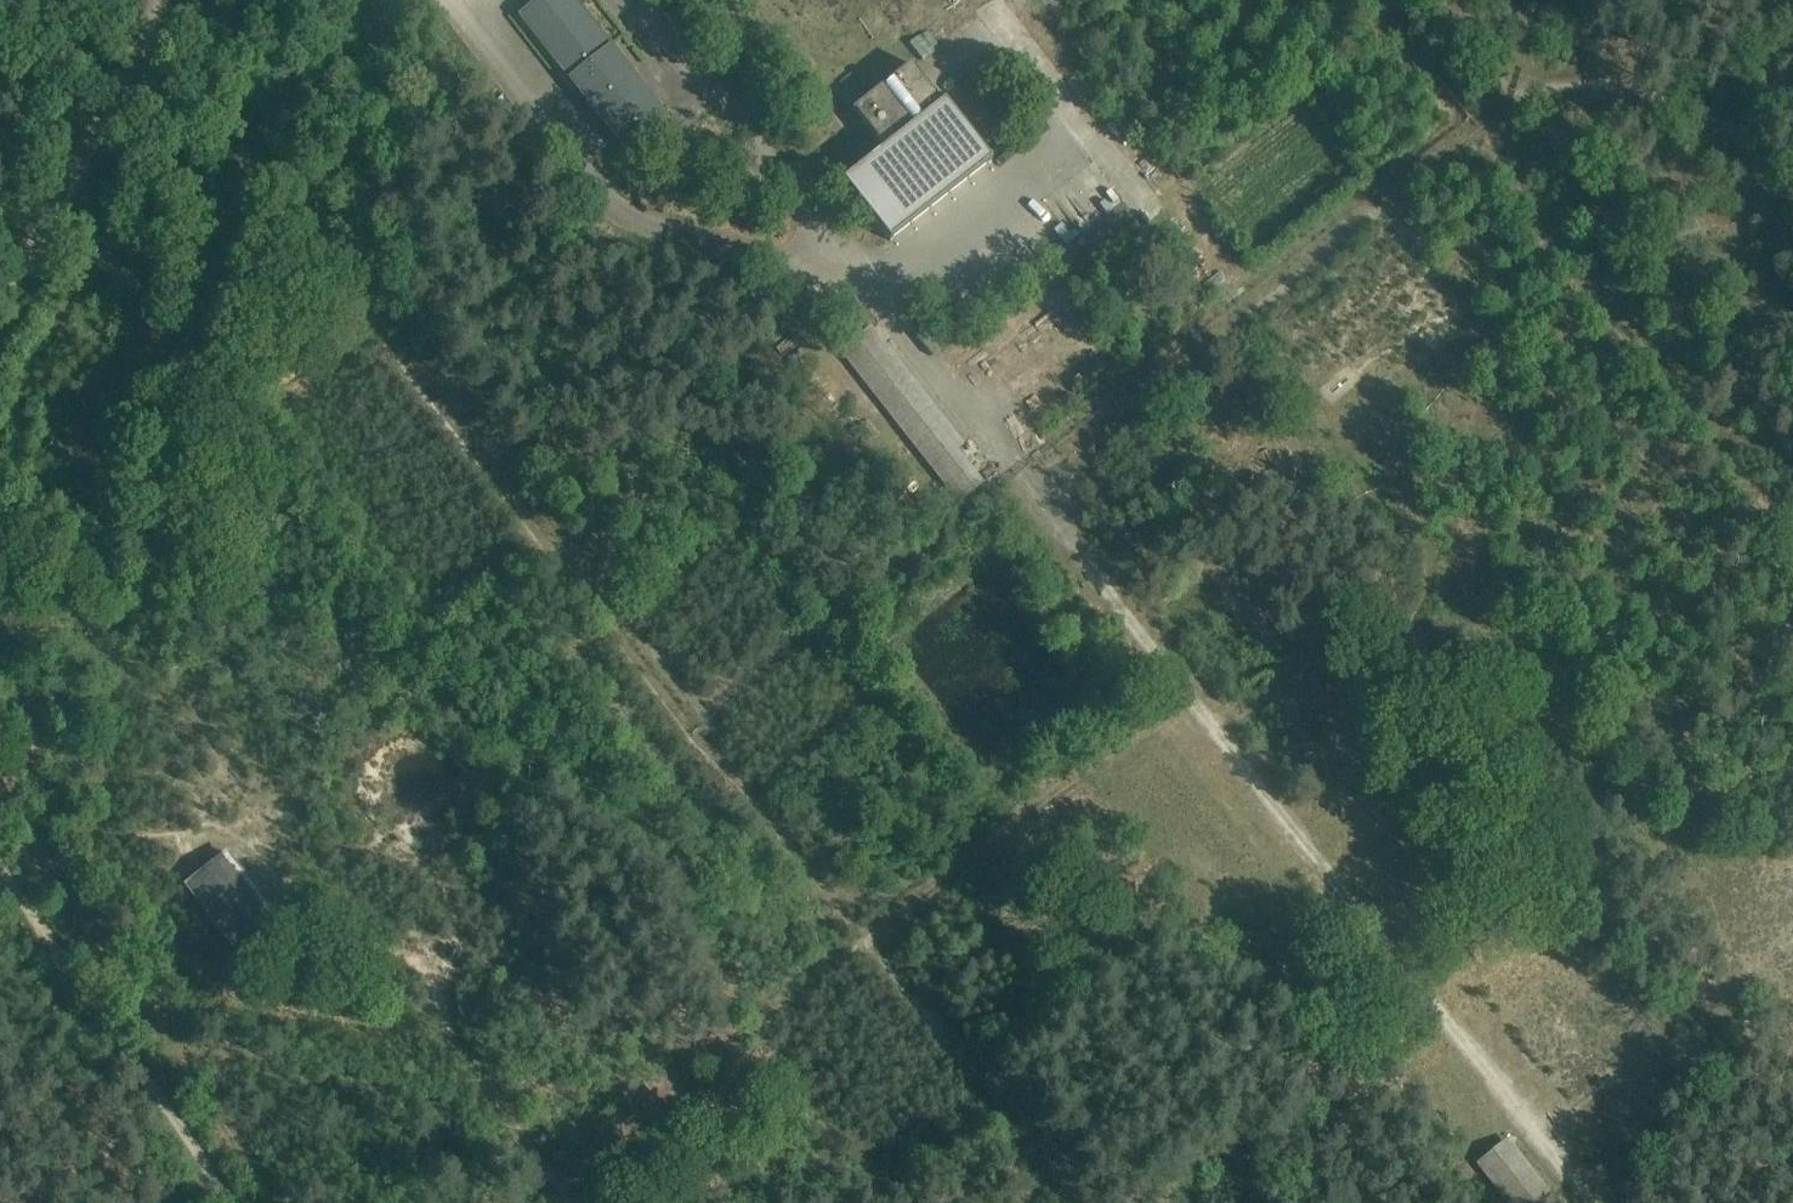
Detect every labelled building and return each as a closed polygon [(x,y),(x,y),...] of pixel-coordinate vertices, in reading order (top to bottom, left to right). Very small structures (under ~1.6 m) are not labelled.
[(626,151),(667,118),(575,0),(539,0),(520,15),(626,151)] [(912,66),(855,111),(884,148),(843,181),(890,241),(991,161),(944,101),(941,103),(912,66)] [(622,159),(612,166),(622,179),(632,171),(622,159)] [(964,441),(872,324),(841,347),(959,497),(983,477),(960,445),(964,441)] [(227,848),(184,882),(232,944),(235,949),(279,915),(275,910),(227,848)] [(1507,1202),(1530,1202),(1548,1190),(1505,1133),(1473,1157),(1507,1202)]
